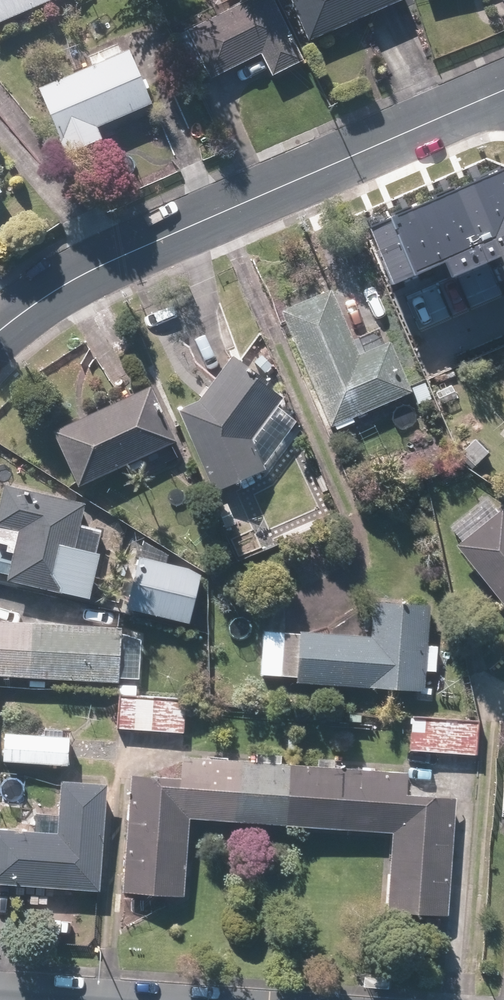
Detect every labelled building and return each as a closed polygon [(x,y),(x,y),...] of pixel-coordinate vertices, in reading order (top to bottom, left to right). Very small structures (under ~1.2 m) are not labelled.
[(60,0),(0,0),(0,26),(60,0)] [(306,62),(271,0),(249,0),(190,32),(216,80),(262,54),(275,79),(306,62)] [(311,42),(407,0),(293,0),(311,42)] [(43,92),(70,156),(105,141),(100,129),(153,106),(131,54),(43,92)] [(393,279),(443,259),(449,275),(493,256),(503,282),(503,173),(501,166),(369,222),(393,279)] [(360,352),(335,288),(281,309),(329,432),(356,422),(354,417),(414,393),(393,339),(360,352)] [(265,468),(252,436),(283,397),(231,356),(205,397),(180,407),(213,490),(265,468)] [(155,387),(55,428),(78,484),(178,443),(155,387)] [(79,525),(85,505),(7,482),(0,505),(0,569),(11,572),(8,579),(58,594),(60,589),(87,597),(106,533),(79,525)] [(502,509),(483,524),(456,545),(503,605),(503,512),(502,509)] [(202,572),(140,556),(126,608),(189,624),(202,572)] [(298,682),(412,689),(412,701),(433,702),(434,687),(424,687),(425,671),(437,671),(439,643),(427,642),(430,602),(376,599),(374,637),(301,633),(298,678),(298,682)] [(119,678),(137,679),(139,637),(120,637),(120,627),(0,623),(0,678),(118,682),(119,678)] [(298,678),(301,633),(256,630),(253,675),(298,678)] [(185,698),(119,696),(118,730),(183,732),(185,698)] [(480,721),(413,719),(411,753),(479,755),(480,721)] [(68,736),(4,733),(3,762),(67,765),(68,736)] [(407,772),(184,756),(182,779),(133,776),(125,892),(183,896),(189,819),(393,833),(388,912),(448,916),(457,798),(405,794),(407,772)] [(106,784),(64,782),(62,834),(0,831),(0,886),(101,890),(106,784)]
